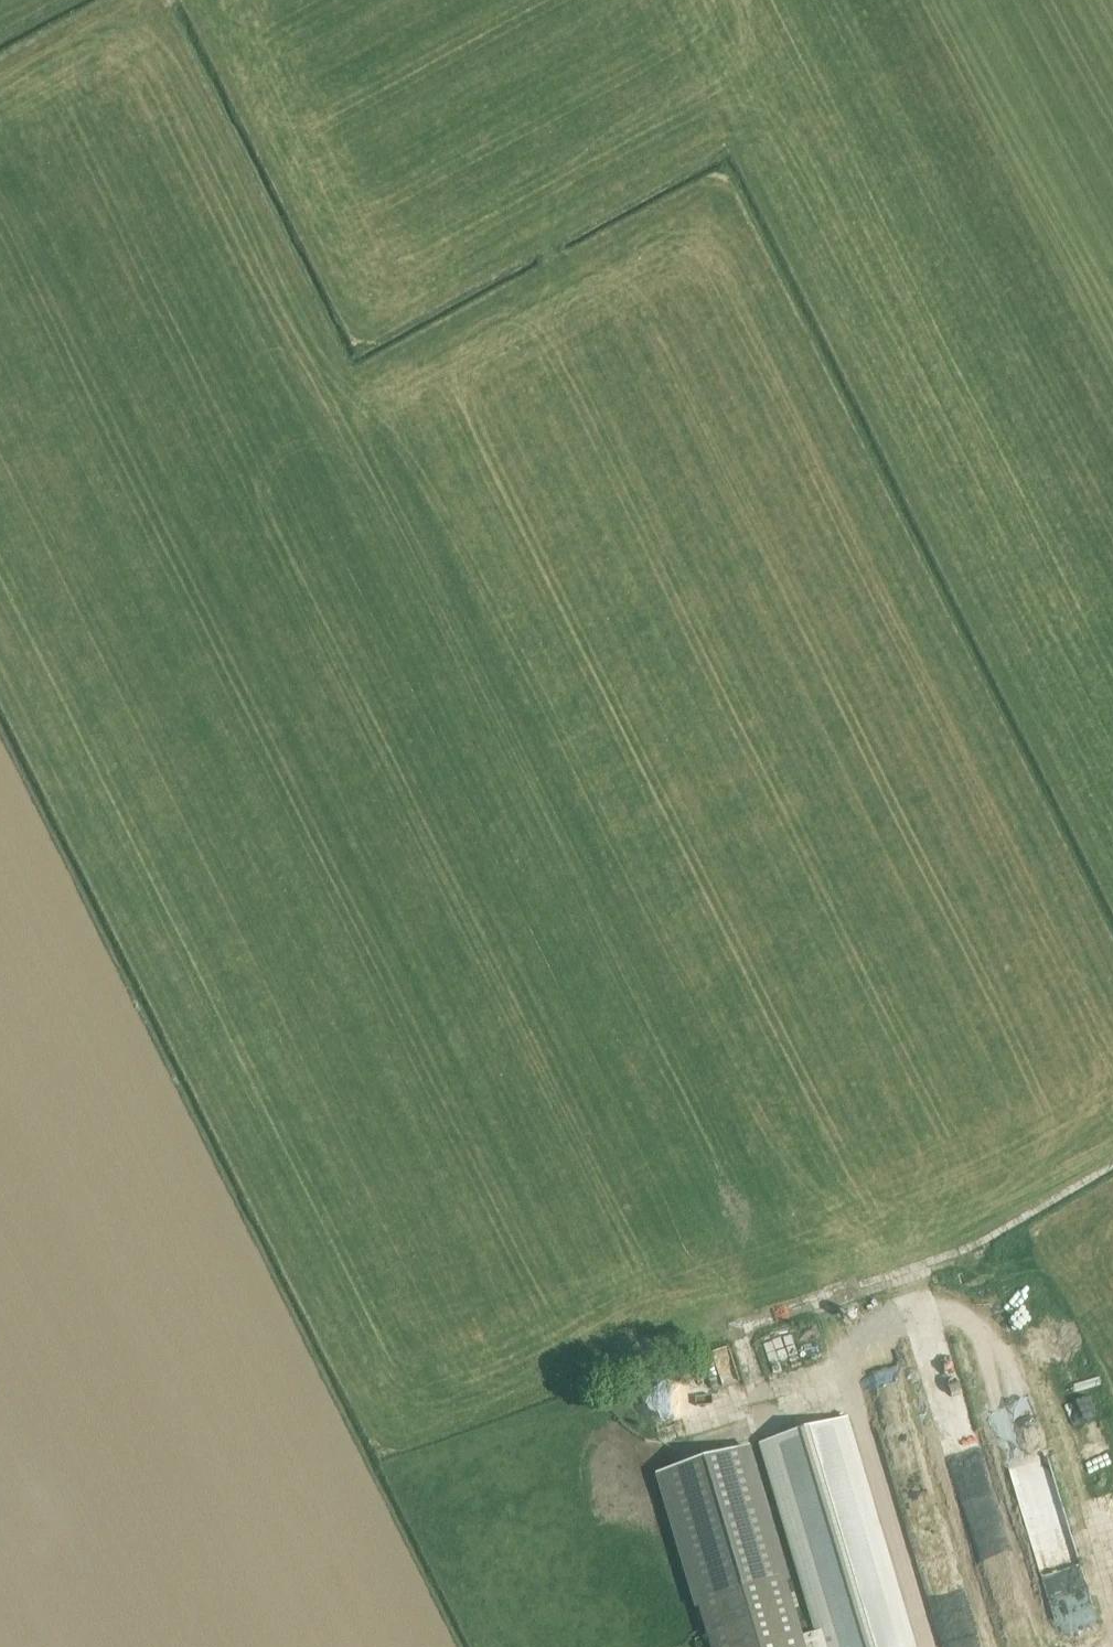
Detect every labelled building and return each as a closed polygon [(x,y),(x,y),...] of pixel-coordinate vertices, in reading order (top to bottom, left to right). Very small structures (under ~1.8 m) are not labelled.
[(762,1443),(818,1631),(801,1636),(804,1646),(915,1646),(848,1418),(762,1443)] [(661,1473),(712,1646),(804,1646),(801,1636),(746,1448),(661,1473)] [(1075,1556),(1052,1461),(1028,1467),(1034,1494),(1044,1491),(1060,1560),(1075,1556)]
